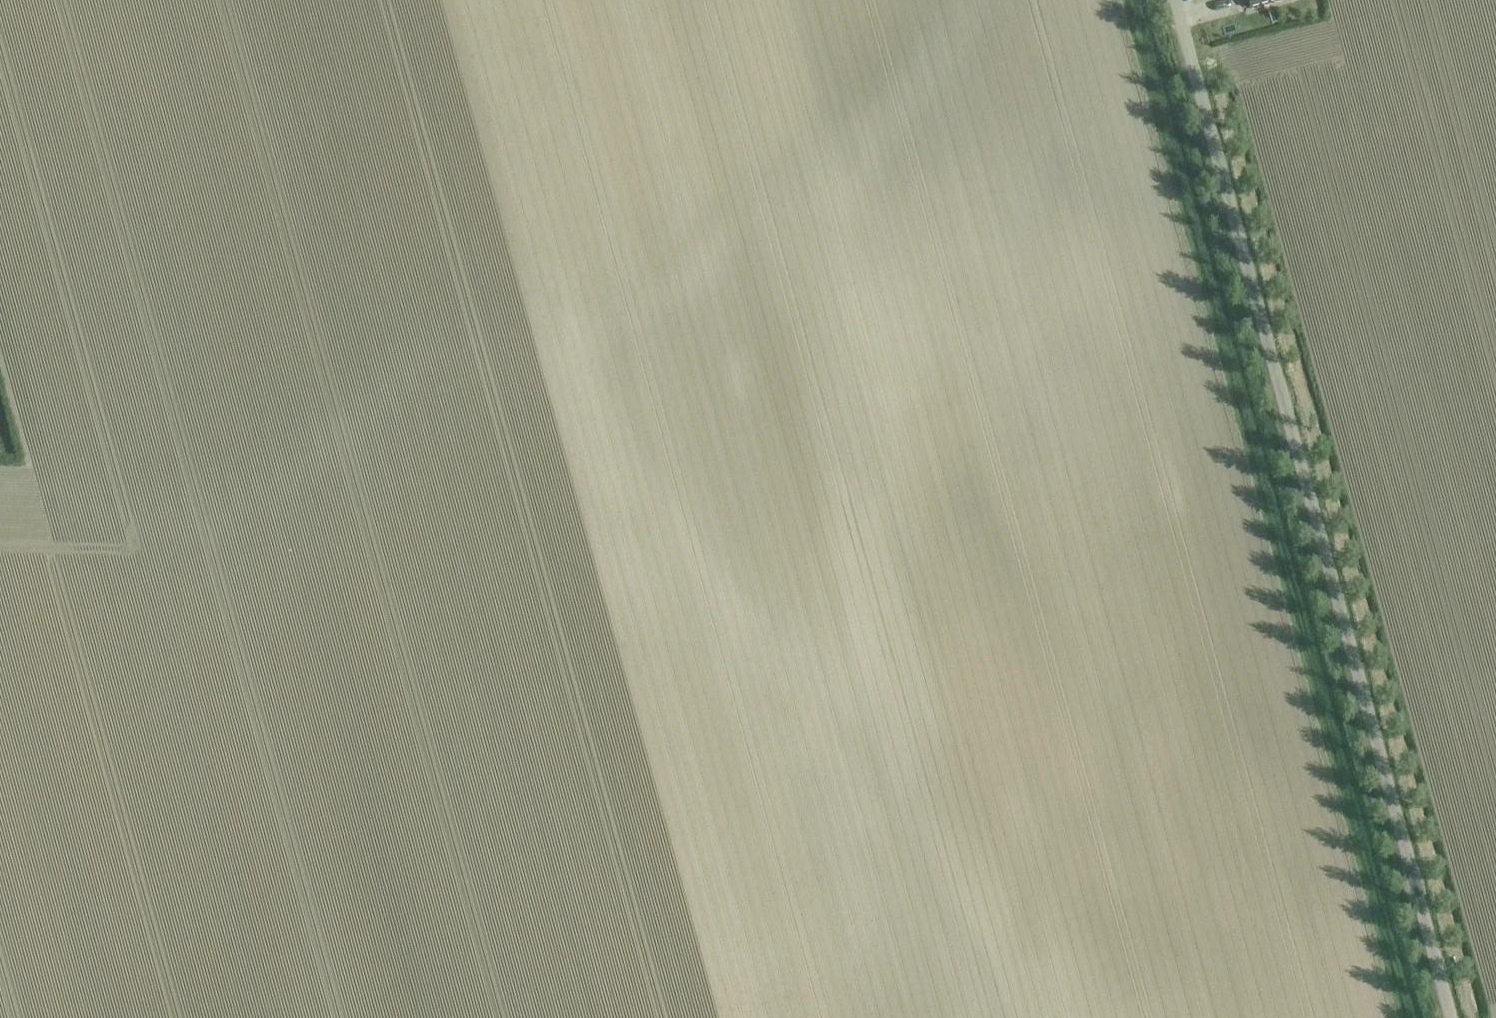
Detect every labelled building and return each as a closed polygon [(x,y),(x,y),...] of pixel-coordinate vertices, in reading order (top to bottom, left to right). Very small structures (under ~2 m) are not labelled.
[(1250,8),(1280,0),(1247,0),(1250,8)]
